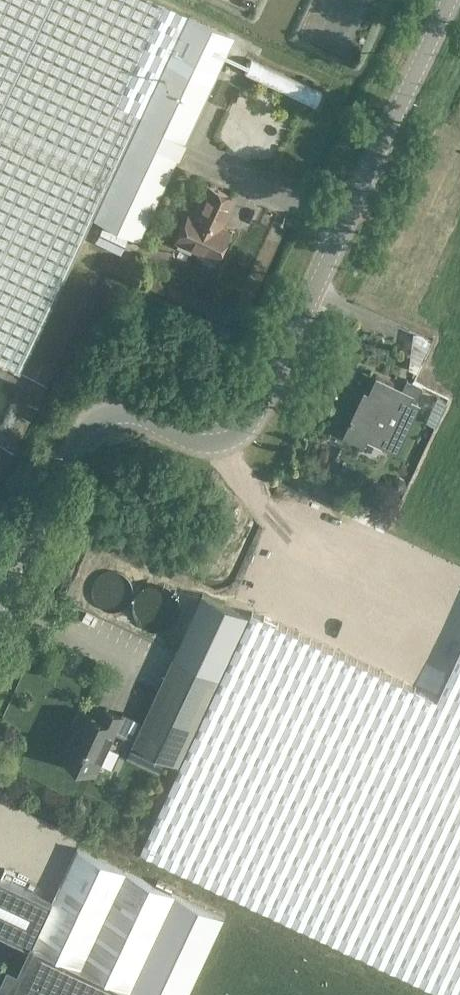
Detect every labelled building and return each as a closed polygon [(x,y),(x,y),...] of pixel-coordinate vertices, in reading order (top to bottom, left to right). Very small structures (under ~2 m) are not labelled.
[(92,217),(187,13),(160,0),(0,0),(0,363),(19,372),(92,217)] [(92,217),(104,222),(96,239),(120,250),(128,233),(139,238),(234,35),(187,13),(92,217)] [(229,229),(221,226),(234,197),(207,185),(194,213),(189,211),(176,240),(201,252),(202,255),(209,258),(212,257),(215,259),(229,229)] [(410,359),(409,367),(419,372),(422,365),(420,364),(410,359)] [(423,386),(413,381),(407,379),(400,395),(392,391),(394,386),(378,378),(370,395),(366,393),(353,419),(352,419),(351,422),(352,423),(346,434),(364,443),(369,432),(379,437),(377,441),(397,450),(419,404),(415,402),(423,386)] [(251,616),(181,764),(141,850),(454,994),(459,994),(459,579),(302,506),(251,616)] [(171,611),(173,603),(173,599),(171,595),(167,589),(162,585),(158,584),(154,583),(149,584),(145,585),(139,589),(135,595),(134,602),(135,610),(138,616),(144,620),(148,622),(152,623),(160,622),(167,618),(169,615),(171,611)] [(226,604),(203,593),(133,742),(181,764),(251,616),(237,610),(242,599),(230,594),(226,604)] [(101,720),(94,716),(84,712),(63,757),(95,772),(121,716),(119,715),(118,716),(108,711),(106,709),(101,720)] [(53,900),(0,875),(0,930),(32,945),(20,971),(9,966),(1,984),(11,989),(8,994),(188,994),(224,916),(77,847),(53,900)]
